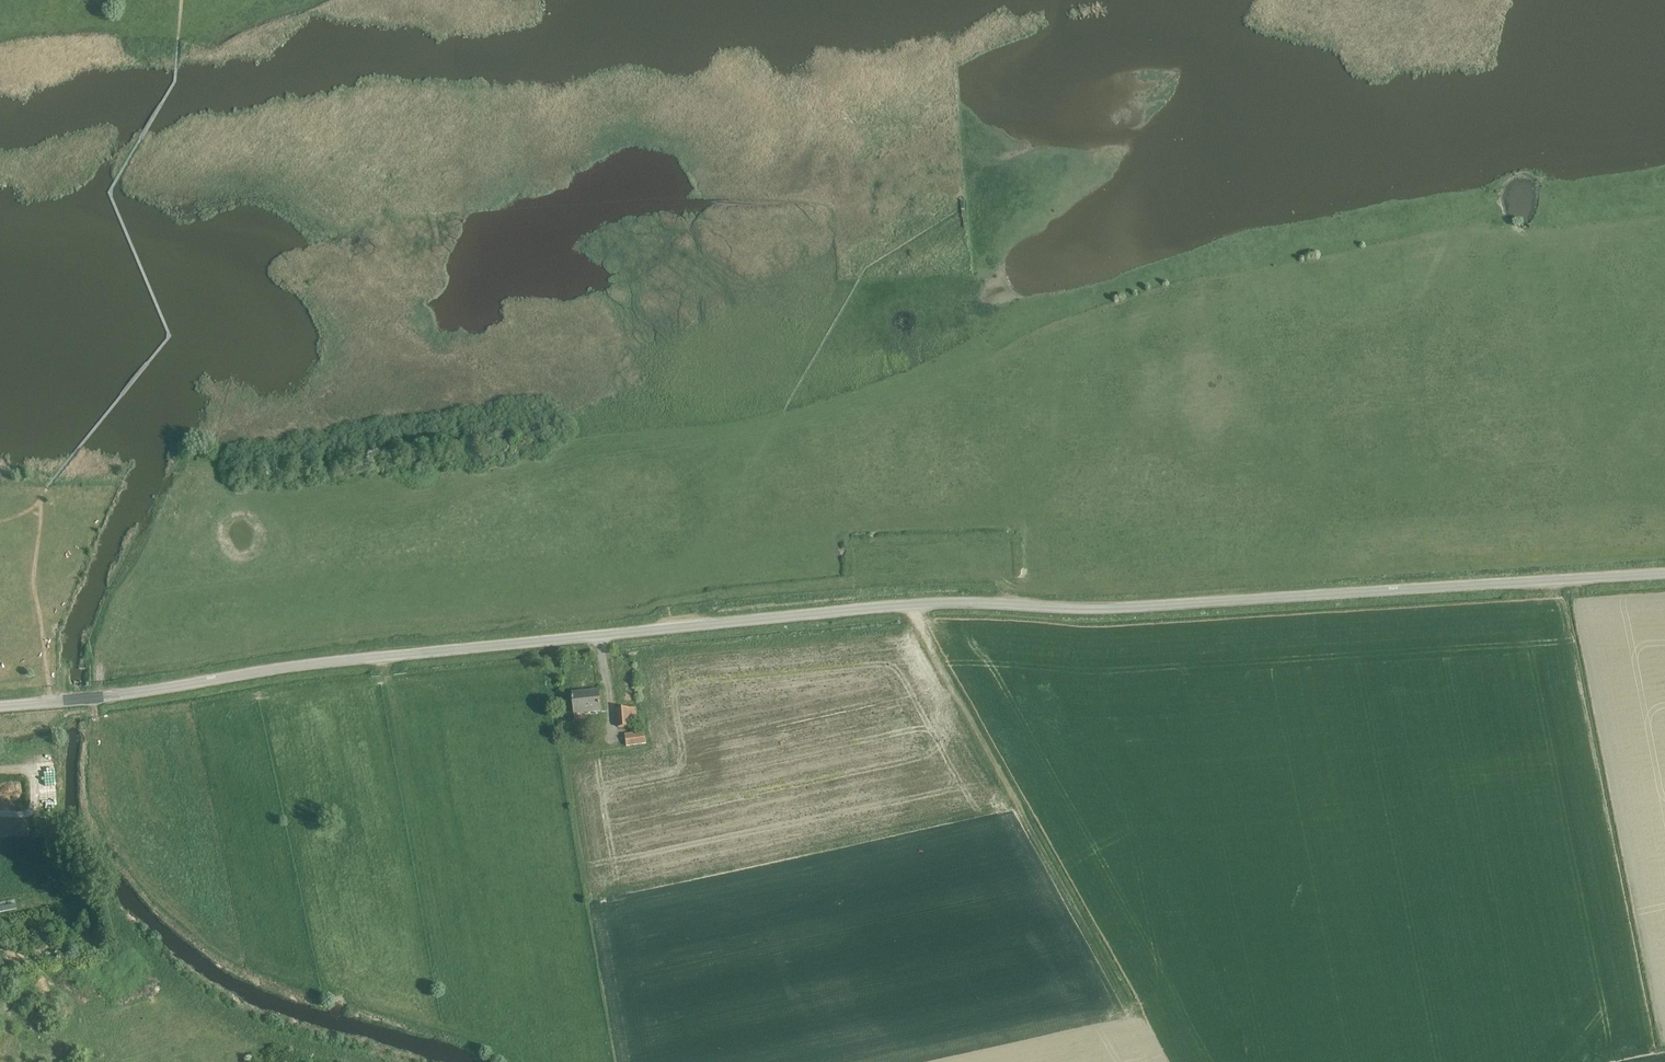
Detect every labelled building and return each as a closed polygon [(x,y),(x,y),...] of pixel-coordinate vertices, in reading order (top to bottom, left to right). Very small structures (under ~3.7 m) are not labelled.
[(574,714),(600,712),(598,692),(572,694),(574,714)] [(618,728),(638,726),(636,709),(617,711),(618,728)] [(627,747),(646,745),(644,734),(625,736),(627,747)] [(40,782),(52,782),(52,768),(39,768),(40,782)] [(38,785),(38,800),(55,800),(55,785),(38,785)]
